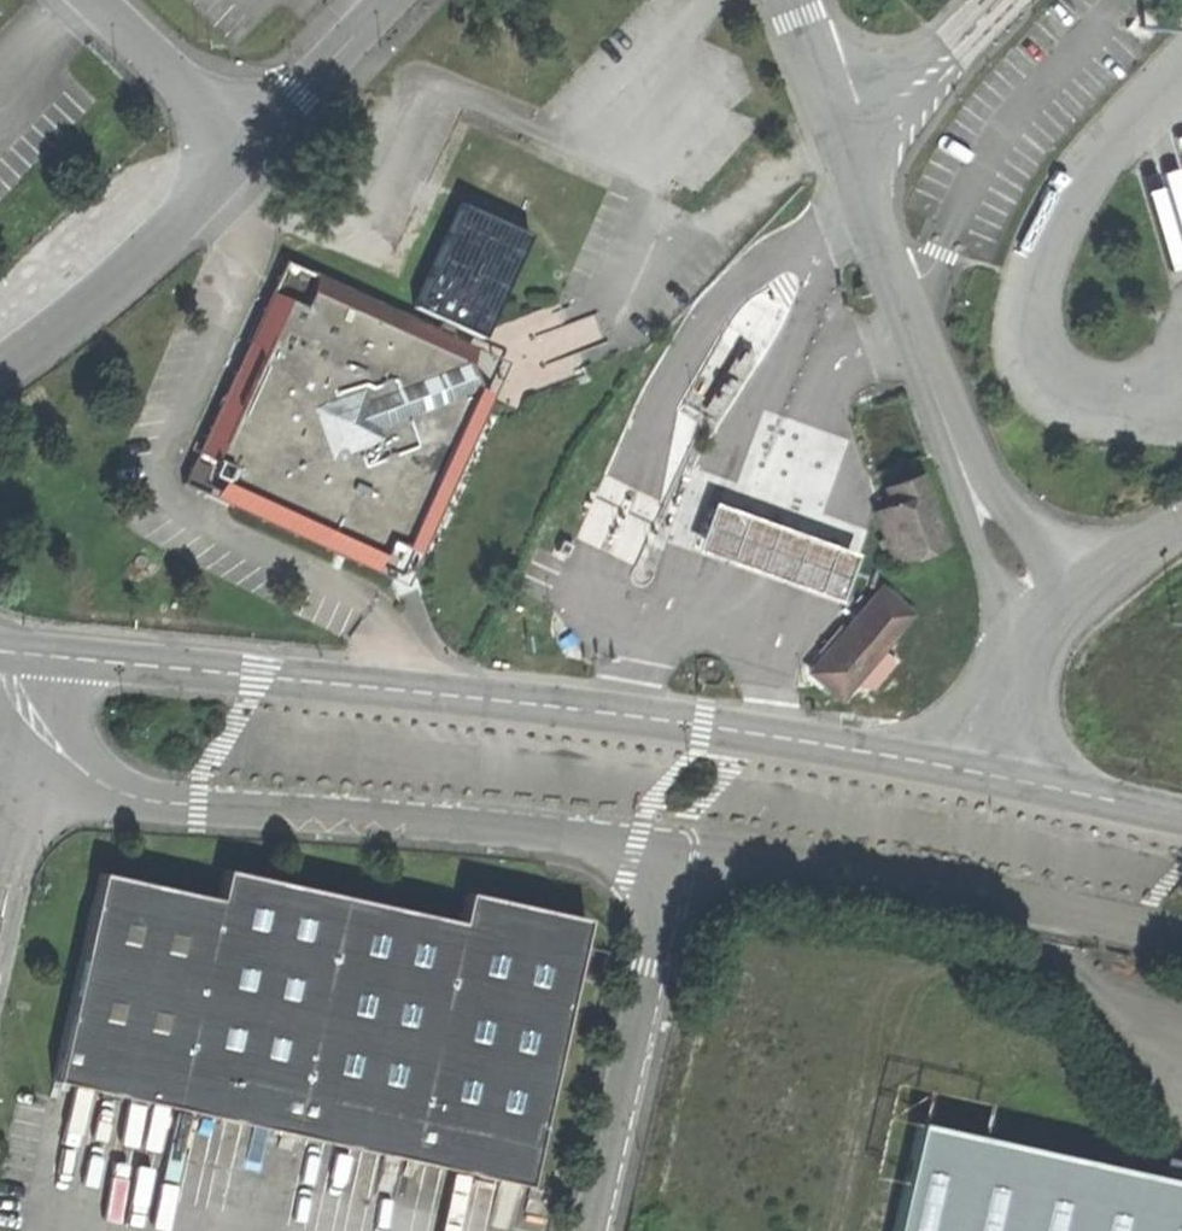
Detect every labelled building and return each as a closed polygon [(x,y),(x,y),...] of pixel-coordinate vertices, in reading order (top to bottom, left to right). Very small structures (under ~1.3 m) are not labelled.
[(293,536),(402,587),(502,362),(446,336),(452,322),(476,332),(521,233),(457,204),(412,304),(439,316),(433,328),(282,260),(178,483),(293,536)] [(690,373),(705,383),(730,345),(715,335),(690,373)] [(877,509),(895,564),(947,546),(923,477),(887,489),(892,504),(877,509)] [(696,548),(839,601),(856,554),(713,501),(696,548)] [(810,678),(839,703),(914,616),(885,591),(839,644),(810,678)] [(55,1086),(528,1189),(587,919),(467,893),(461,919),(225,868),(219,898),(101,873),(76,989),(55,1086)] [(919,1128),(897,1230),(1181,1230),(1181,1186),(919,1128)]
